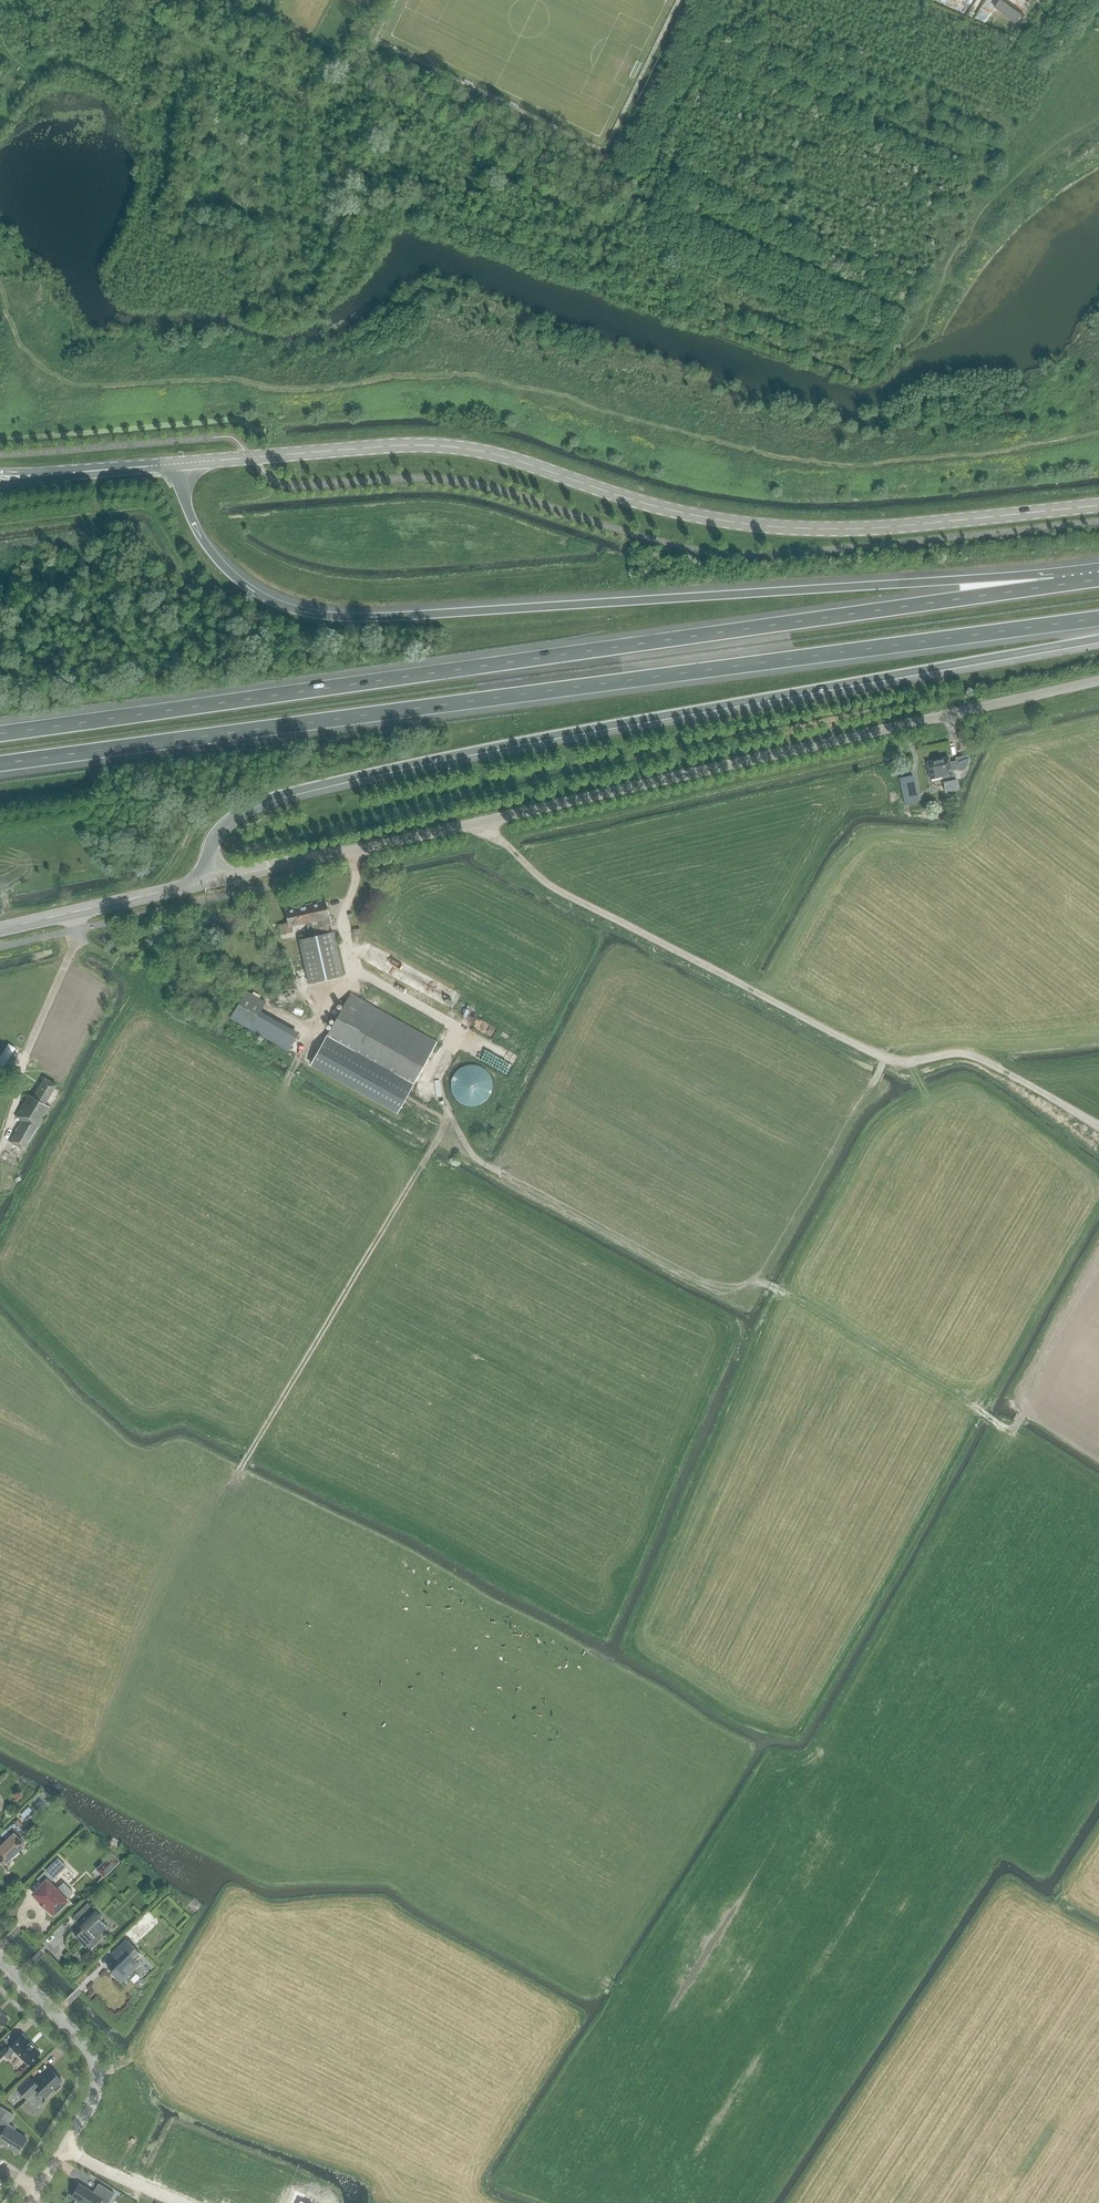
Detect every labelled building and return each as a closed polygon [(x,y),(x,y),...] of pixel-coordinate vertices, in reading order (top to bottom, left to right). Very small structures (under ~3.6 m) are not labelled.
[(995,7),(1016,21),(1022,14),(1001,0),(999,0),(995,7)] [(959,14),(965,17),(968,11),(963,8),(959,14)] [(952,774),(951,771),(958,769),(958,770),(965,769),(969,758),(968,755),(955,757),(956,760),(949,761),(948,757),(927,761),(930,778),(941,776),(945,793),(959,790),(957,780),(954,780),(952,774)] [(918,802),(913,775),(899,778),(904,805),(918,802)] [(333,932),(330,933),(328,924),(331,923),(325,900),(307,905),(311,921),(313,929),(312,929),(314,936),(299,940),(309,983),(343,975),(333,932)] [(308,930),(312,929),(313,929),(311,921),(307,905),(296,907),(300,924),(306,922),(308,930)] [(291,926),(300,924),(296,907),(284,910),(287,922),(284,923),(278,925),(280,935),(292,932),(291,926)] [(288,1051),(296,1035),(259,1014),(265,1003),(245,991),(230,1018),(288,1051)] [(350,994),(309,1067),(395,1115),(436,1042),(350,994)] [(489,1096),(492,1087),(490,1077),(483,1068),(473,1064),(463,1066),(456,1071),(453,1077),(451,1080),(451,1089),(455,1097),(462,1103),(473,1106),(481,1103),(489,1096)] [(47,1099),(54,1088),(56,1085),(44,1078),(33,1097),(29,1094),(15,1116),(22,1120),(9,1141),(13,1144),(23,1150),(49,1107),(44,1104),(47,1099)] [(4,1863),(11,1856),(13,1858),(18,1852),(16,1851),(24,1844),(19,1839),(25,1832),(14,1821),(6,1829),(12,1835),(0,1846),(0,1859),(4,1863)] [(96,1869),(104,1877),(119,1861),(112,1854),(96,1869)] [(63,1882),(55,1890),(48,1883),(65,1866),(58,1858),(37,1879),(43,1884),(33,1893),(53,1913),(57,1909),(58,1911),(65,1904),(64,1902),(66,1900),(65,1900),(73,1892),(63,1882)] [(75,1936),(85,1946),(91,1941),(94,1944),(100,1939),(96,1935),(106,1926),(98,1917),(100,1915),(87,1902),(74,1916),(79,1921),(77,1923),(83,1928),(75,1936)] [(140,1921),(149,1930),(157,1922),(148,1913),(140,1921)] [(110,1971),(120,1982),(127,1976),(130,1979),(136,1973),(133,1970),(139,1964),(135,1960),(141,1954),(126,1939),(111,1954),(119,1962),(110,1971)] [(27,2064),(40,2052),(23,2034),(10,2047),(8,2049),(2,2043),(0,2045),(0,2058),(3,2055),(7,2058),(14,2051),(27,2064)] [(59,2083),(62,2080),(49,2068),(35,2082),(29,2077),(17,2089),(27,2099),(37,2089),(45,2097),(53,2089),(55,2091),(61,2085),(59,2083)] [(6,2110),(0,2120),(0,2125),(5,2127),(0,2135),(0,2142),(17,2152),(26,2137),(14,2130),(15,2128),(8,2123),(13,2114),(6,2110)] [(94,2191),(93,2193),(79,2184),(71,2196),(82,2202),(99,2202),(100,2202),(102,2202),(108,2202),(114,2193),(99,2184),(94,2191)] [(288,2202),(290,2202),(293,2202),(296,2196),(291,2194),(288,2202)]
